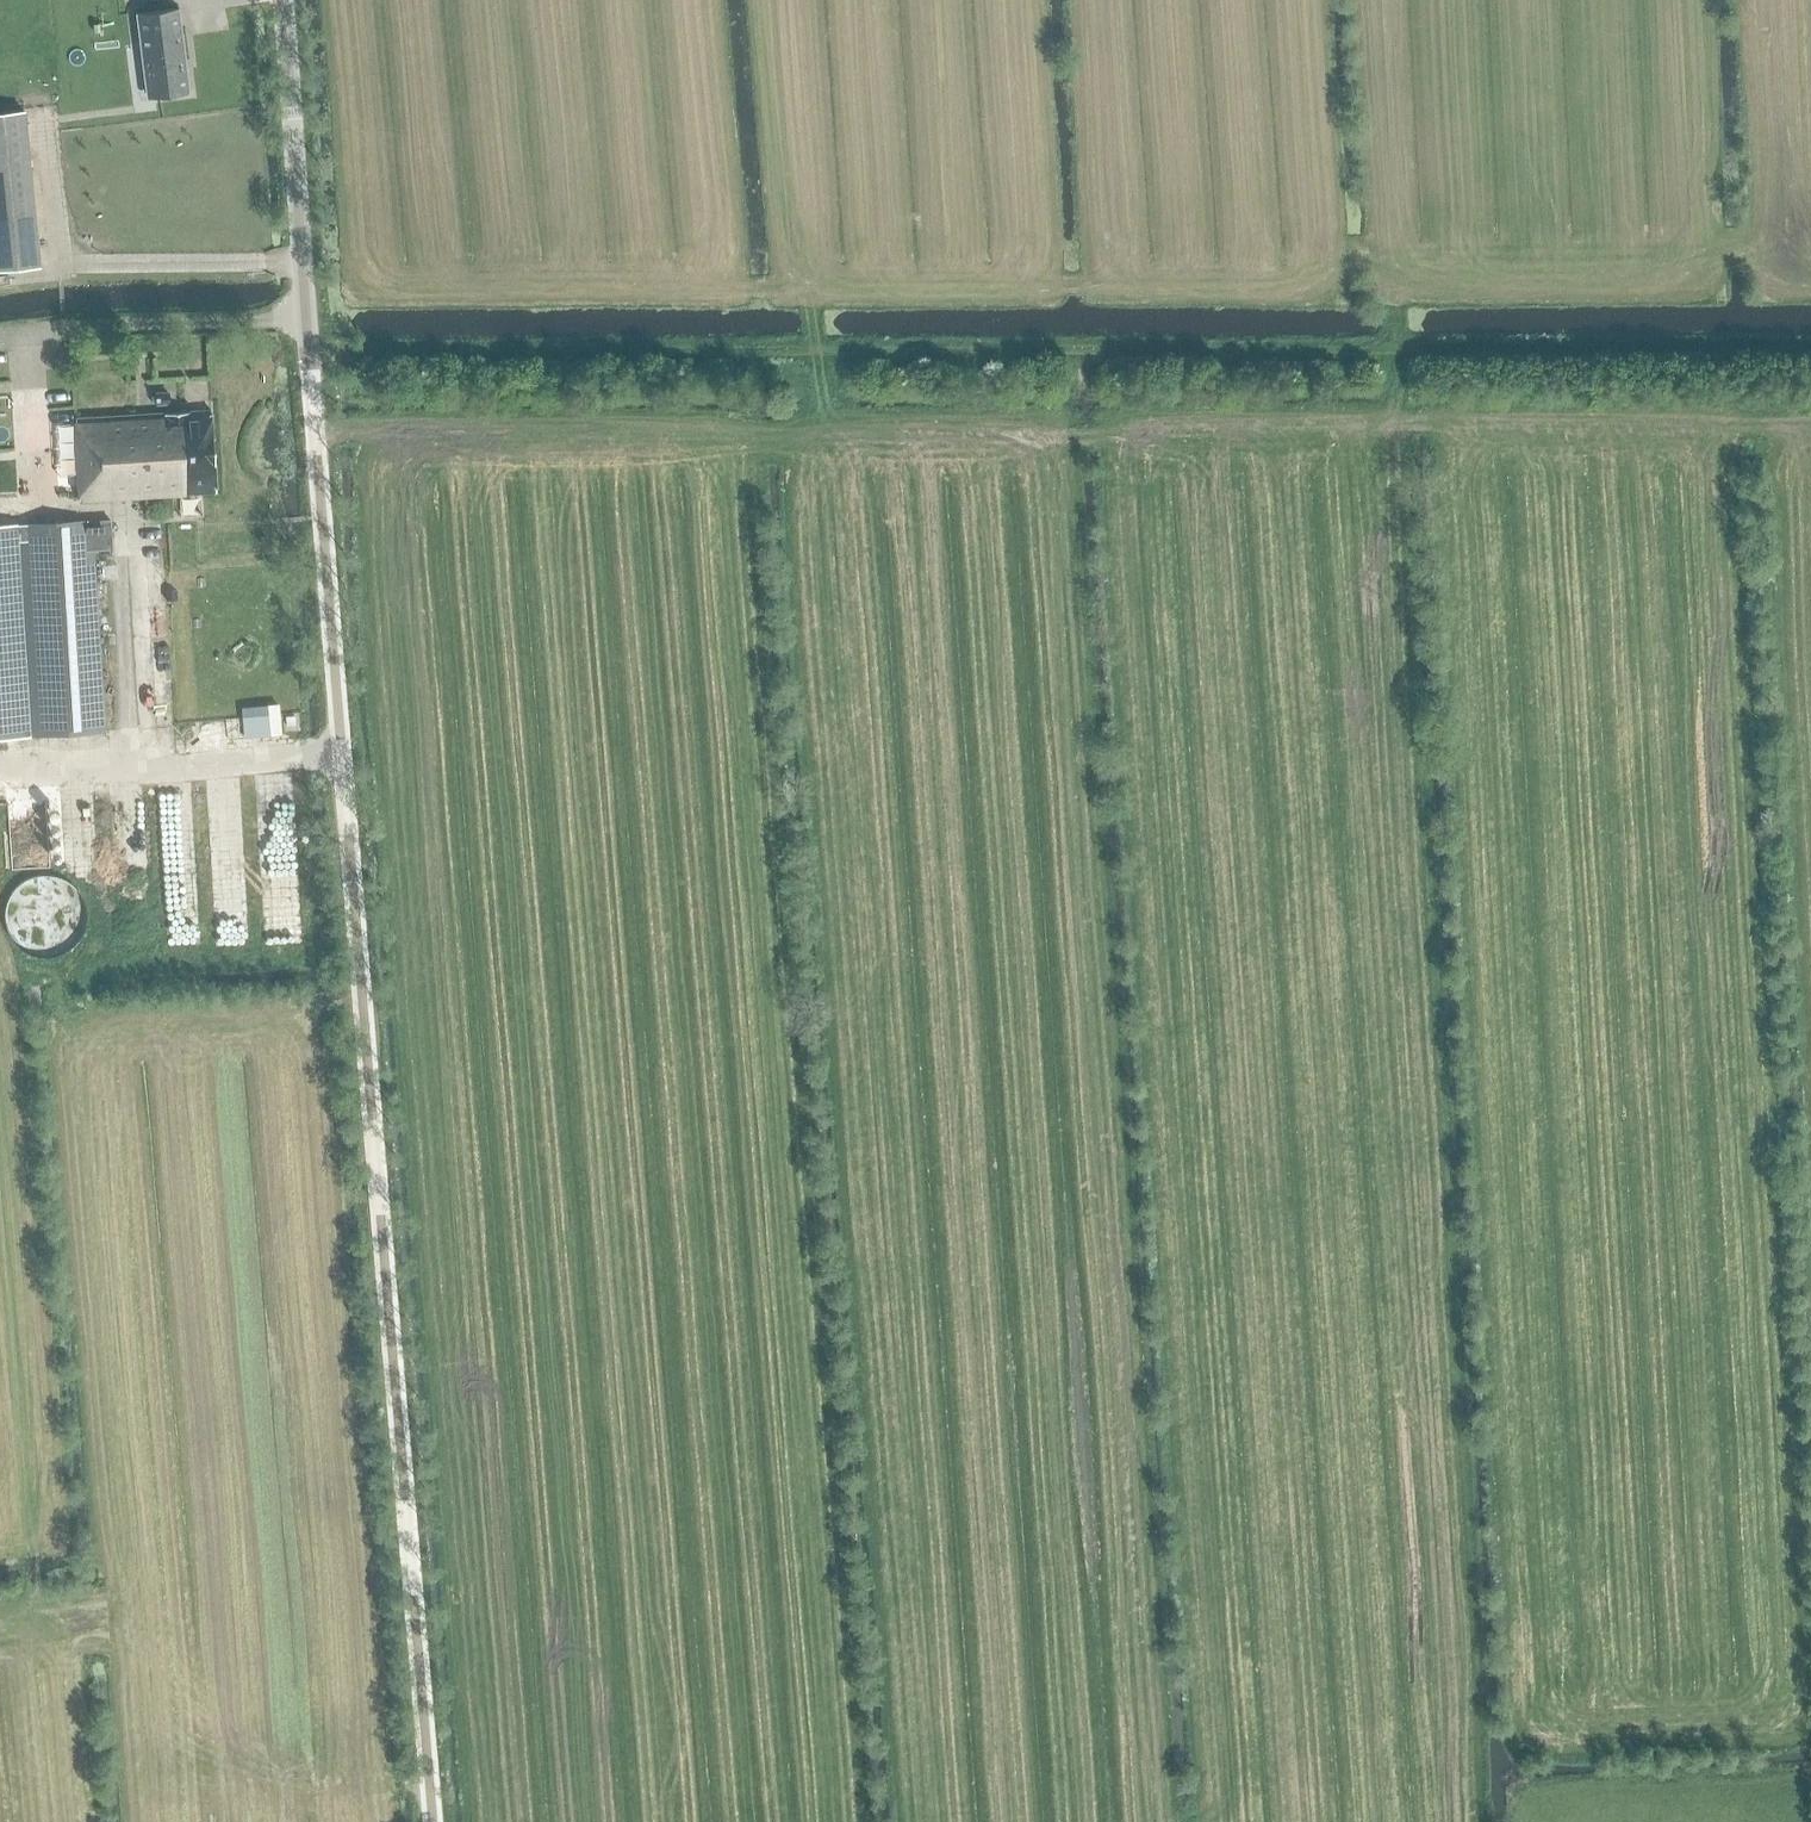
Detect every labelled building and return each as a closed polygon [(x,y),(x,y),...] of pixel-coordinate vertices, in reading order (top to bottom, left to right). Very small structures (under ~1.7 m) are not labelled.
[(144,103),(188,99),(179,13),(135,18),(144,103)] [(36,272),(21,116),(0,118),(0,276),(36,272)] [(169,403),(168,393),(156,394),(156,404),(169,403)] [(69,418),(73,498),(208,492),(207,466),(211,465),(209,411),(69,418)] [(12,528),(0,529),(0,740),(23,739),(13,545),(23,544),(32,739),(103,735),(94,553),(114,552),(112,523),(22,528),(22,533),(13,534),(12,528)] [(176,794),(163,794),(164,828),(177,827),(176,794)] [(54,924),(20,923),(20,946),(81,947),(83,888),(65,887),(65,899),(54,899),(54,924)]
